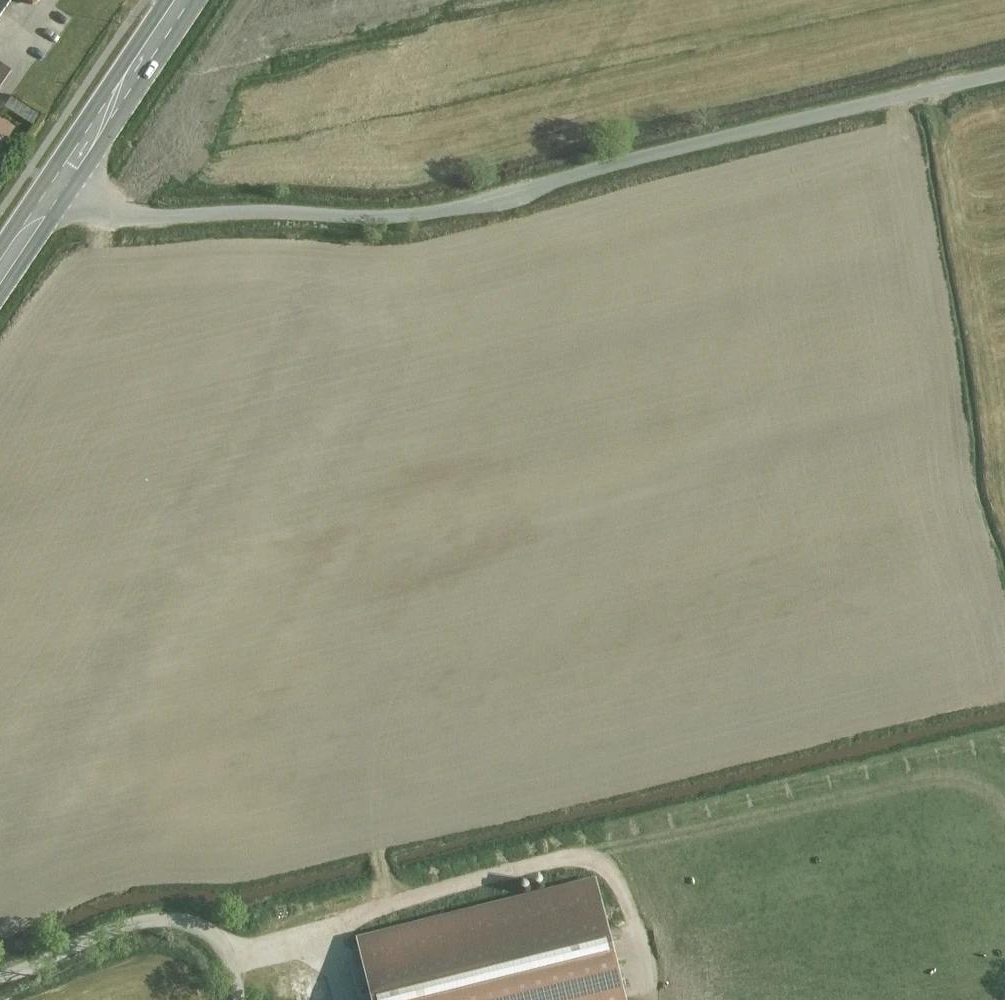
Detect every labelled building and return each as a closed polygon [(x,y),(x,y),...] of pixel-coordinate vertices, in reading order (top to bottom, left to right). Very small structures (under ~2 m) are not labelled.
[(14,0),(0,0),(0,20),(14,0)] [(11,71),(0,64),(0,89),(11,71)] [(598,876),(355,937),(370,999),(629,999),(598,876)]
